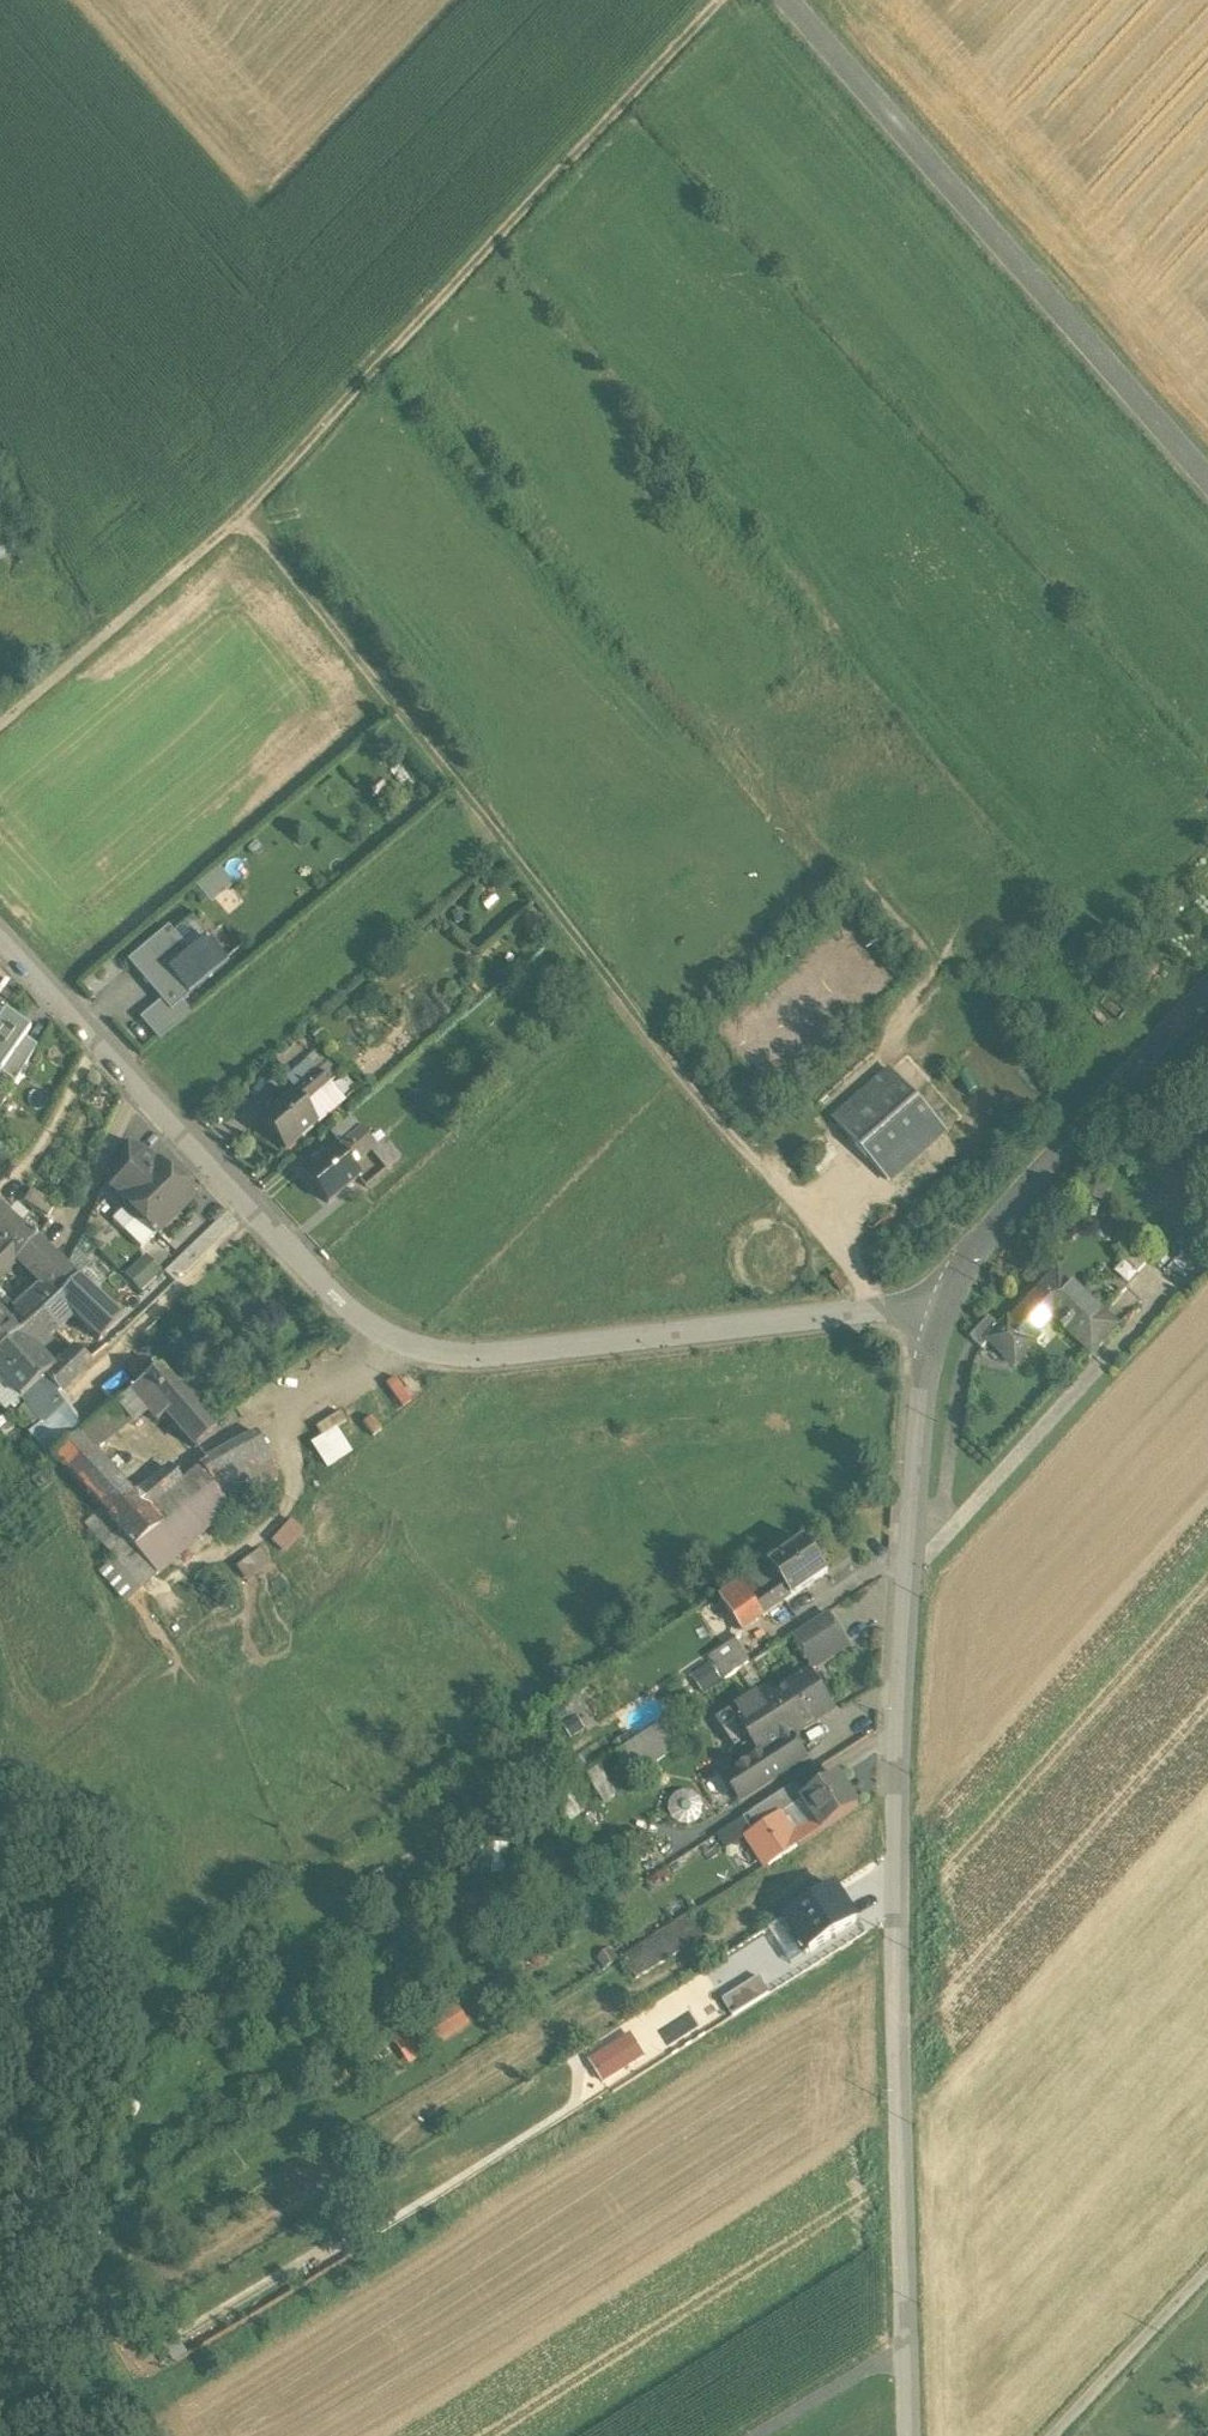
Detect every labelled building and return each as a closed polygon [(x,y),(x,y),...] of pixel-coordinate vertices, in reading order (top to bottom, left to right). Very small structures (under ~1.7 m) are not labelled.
[(200,887),(213,901),(235,882),(222,868),(200,887)] [(167,930),(127,964),(160,1003),(170,1014),(181,1005),(228,966),(206,939),(188,954),(167,930)] [(190,1016),(181,1005),(170,1014),(160,1003),(140,1020),(159,1042),(190,1016)] [(1,1075),(24,1042),(30,1034),(4,1016),(2,1019),(0,1022),(0,1075),(1,1075)] [(36,1050),(24,1042),(1,1075),(12,1083),(36,1050)] [(304,1061),(283,1079),(294,1090),(314,1073),(304,1061)] [(338,1075),(327,1062),(317,1071),(328,1084),(338,1075)] [(944,1127),(892,1070),(835,1121),(887,1179),(944,1127)] [(294,1090),(290,1093),(302,1106),(328,1084),(317,1071),(314,1073),(294,1090)] [(328,1084),(302,1106),(316,1123),(353,1092),(338,1075),(328,1084)] [(290,1093),(259,1121),(284,1151),(316,1123),(302,1106),(290,1093)] [(350,1115),(329,1133),(340,1146),(361,1128),(350,1115)] [(340,1146),(335,1150),(350,1168),(369,1151),(369,1150),(375,1145),(361,1128),(340,1146)] [(375,1145),(369,1150),(369,1151),(385,1169),(400,1157),(383,1138),(375,1145)] [(156,1170),(142,1155),(122,1147),(105,1186),(115,1190),(125,1200),(156,1170)] [(334,1149),(302,1175),(326,1204),(358,1177),(350,1168),(335,1150),(334,1149)] [(125,1200),(122,1203),(123,1213),(134,1225),(144,1225),(156,1237),(192,1201),(159,1167),(156,1170),(125,1200)] [(54,1209),(30,1193),(22,1205),(47,1221),(54,1209)] [(0,1213),(0,1253),(14,1266),(34,1244),(0,1213)] [(134,1225),(123,1213),(113,1223),(141,1252),(156,1237),(144,1225),(134,1225)] [(1147,1261),(1126,1241),(1117,1251),(1138,1271),(1147,1261)] [(34,1244),(14,1266),(42,1293),(55,1306),(77,1285),(34,1244)] [(0,1253),(0,1281),(14,1266),(0,1253)] [(125,1275),(141,1295),(165,1276),(149,1257),(125,1275)] [(1118,1325),(1059,1269),(1011,1320),(1010,1321),(1031,1341),(1031,1340),(1054,1316),(1063,1325),(1061,1328),(1064,1331),(1066,1328),(1092,1352),(1118,1325)] [(77,1285),(55,1306),(71,1322),(89,1340),(97,1348),(118,1326),(77,1285)] [(42,1293),(14,1319),(13,1326),(23,1337),(27,1334),(39,1322),(55,1306),(42,1293)] [(55,1306),(39,1322),(54,1338),(71,1322),(55,1306)] [(1000,1326),(989,1316),(970,1336),(982,1348),(989,1340),(1001,1328),(1000,1326)] [(1031,1341),(1010,1321),(1011,1320),(1008,1318),(1000,1326),(1001,1328),(989,1340),(1015,1365),(1035,1343),(1031,1340),(1031,1341)] [(39,1322),(27,1334),(28,1335),(42,1350),(54,1338),(39,1322)] [(16,1344),(0,1325),(0,1358),(16,1344)] [(28,1335),(17,1344),(31,1360),(42,1350),(28,1335)] [(0,1358),(0,1389),(17,1408),(21,1404),(49,1380),(48,1380),(31,1360),(17,1344),(16,1344),(0,1358)] [(99,1360),(92,1353),(87,1358),(94,1365),(99,1360)] [(72,1357),(52,1376),(67,1391),(87,1372),(72,1357)] [(137,1388),(156,1373),(143,1358),(124,1373),(137,1388)] [(49,1380),(21,1404),(37,1430),(64,1412),(56,1399),(67,1391),(52,1376),(48,1380),(49,1380)] [(158,1376),(138,1392),(150,1406),(169,1389),(158,1376)] [(169,1389),(150,1406),(153,1410),(163,1422),(192,1455),(211,1440),(169,1389)] [(82,1439),(73,1447),(88,1463),(128,1430),(153,1410),(150,1406),(138,1392),(82,1439)] [(153,1410),(128,1430),(138,1443),(163,1422),(153,1410)] [(64,1412),(37,1430),(39,1433),(27,1442),(46,1469),(48,1467),(73,1447),(82,1439),(64,1412)] [(329,1472),(355,1455),(337,1429),(311,1446),(329,1472)] [(129,1507),(105,1529),(128,1554),(131,1558),(210,1493),(266,1461),(255,1439),(203,1468),(204,1469),(178,1492),(165,1477),(129,1507)] [(73,1447),(48,1467),(98,1521),(105,1529),(129,1507),(88,1463),(73,1447)] [(266,1461),(210,1493),(226,1514),(245,1500),(276,1479),(266,1461)] [(210,1493),(131,1558),(154,1583),(168,1571),(212,1526),(226,1514),(210,1493)] [(245,1500),(226,1514),(234,1526),(253,1512),(245,1500)] [(105,1529),(98,1521),(84,1533),(113,1567),(128,1554),(105,1529)] [(290,1555),(305,1533),(290,1522),(275,1545),(290,1555)] [(806,1539),(769,1564),(791,1596),(828,1571),(806,1539)] [(248,1584),(271,1566),(261,1553),(238,1571),(248,1584)] [(131,1558),(128,1554),(113,1567),(99,1579),(124,1607),(154,1583),(131,1558)] [(791,1596),(769,1564),(741,1583),(763,1615),(763,1616),(791,1596)] [(763,1615),(741,1583),(721,1598),(742,1630),(763,1615)] [(846,1642),(827,1612),(793,1634),(812,1664),(846,1642)] [(709,1656),(724,1679),(749,1663),(733,1640),(709,1656)] [(808,1674),(766,1701),(760,1692),(733,1710),(762,1755),(763,1756),(792,1737),(832,1711),(808,1674)] [(666,1720),(616,1753),(633,1778),(682,1746),(666,1720)] [(792,1737),(763,1756),(762,1755),(726,1778),(741,1800),(806,1759),(792,1737)] [(858,1806),(838,1775),(803,1798),(802,1798),(803,1800),(816,1819),(818,1822),(823,1830),(858,1806)] [(793,1785),(745,1816),(754,1830),(762,1825),(762,1824),(778,1813),(779,1815),(803,1800),(802,1798),(803,1798),(794,1785),(793,1785)] [(803,1800),(779,1815),(792,1835),(812,1822),(816,1819),(803,1800)] [(779,1815),(778,1813),(762,1824),(762,1825),(782,1855),(783,1856),(798,1846),(791,1836),(792,1835),(779,1815)] [(818,1822),(814,1825),(812,1822),(792,1835),(791,1836),(798,1846),(798,1847),(823,1830),(818,1822)] [(782,1855),(762,1825),(754,1830),(755,1831),(751,1834),(770,1863),(782,1855)] [(834,1886),(789,1916),(799,1931),(795,1934),(807,1953),(857,1921),(834,1886)] [(698,1911),(623,1958),(637,1980),(711,1933),(698,1911)] [(761,1963),(747,1942),(715,1962),(729,1984),(761,1963)] [(665,2010),(680,2033),(705,2017),(690,1994),(665,2010)] [(631,2038),(593,2061),(603,2076),(640,2052),(631,2038)]
